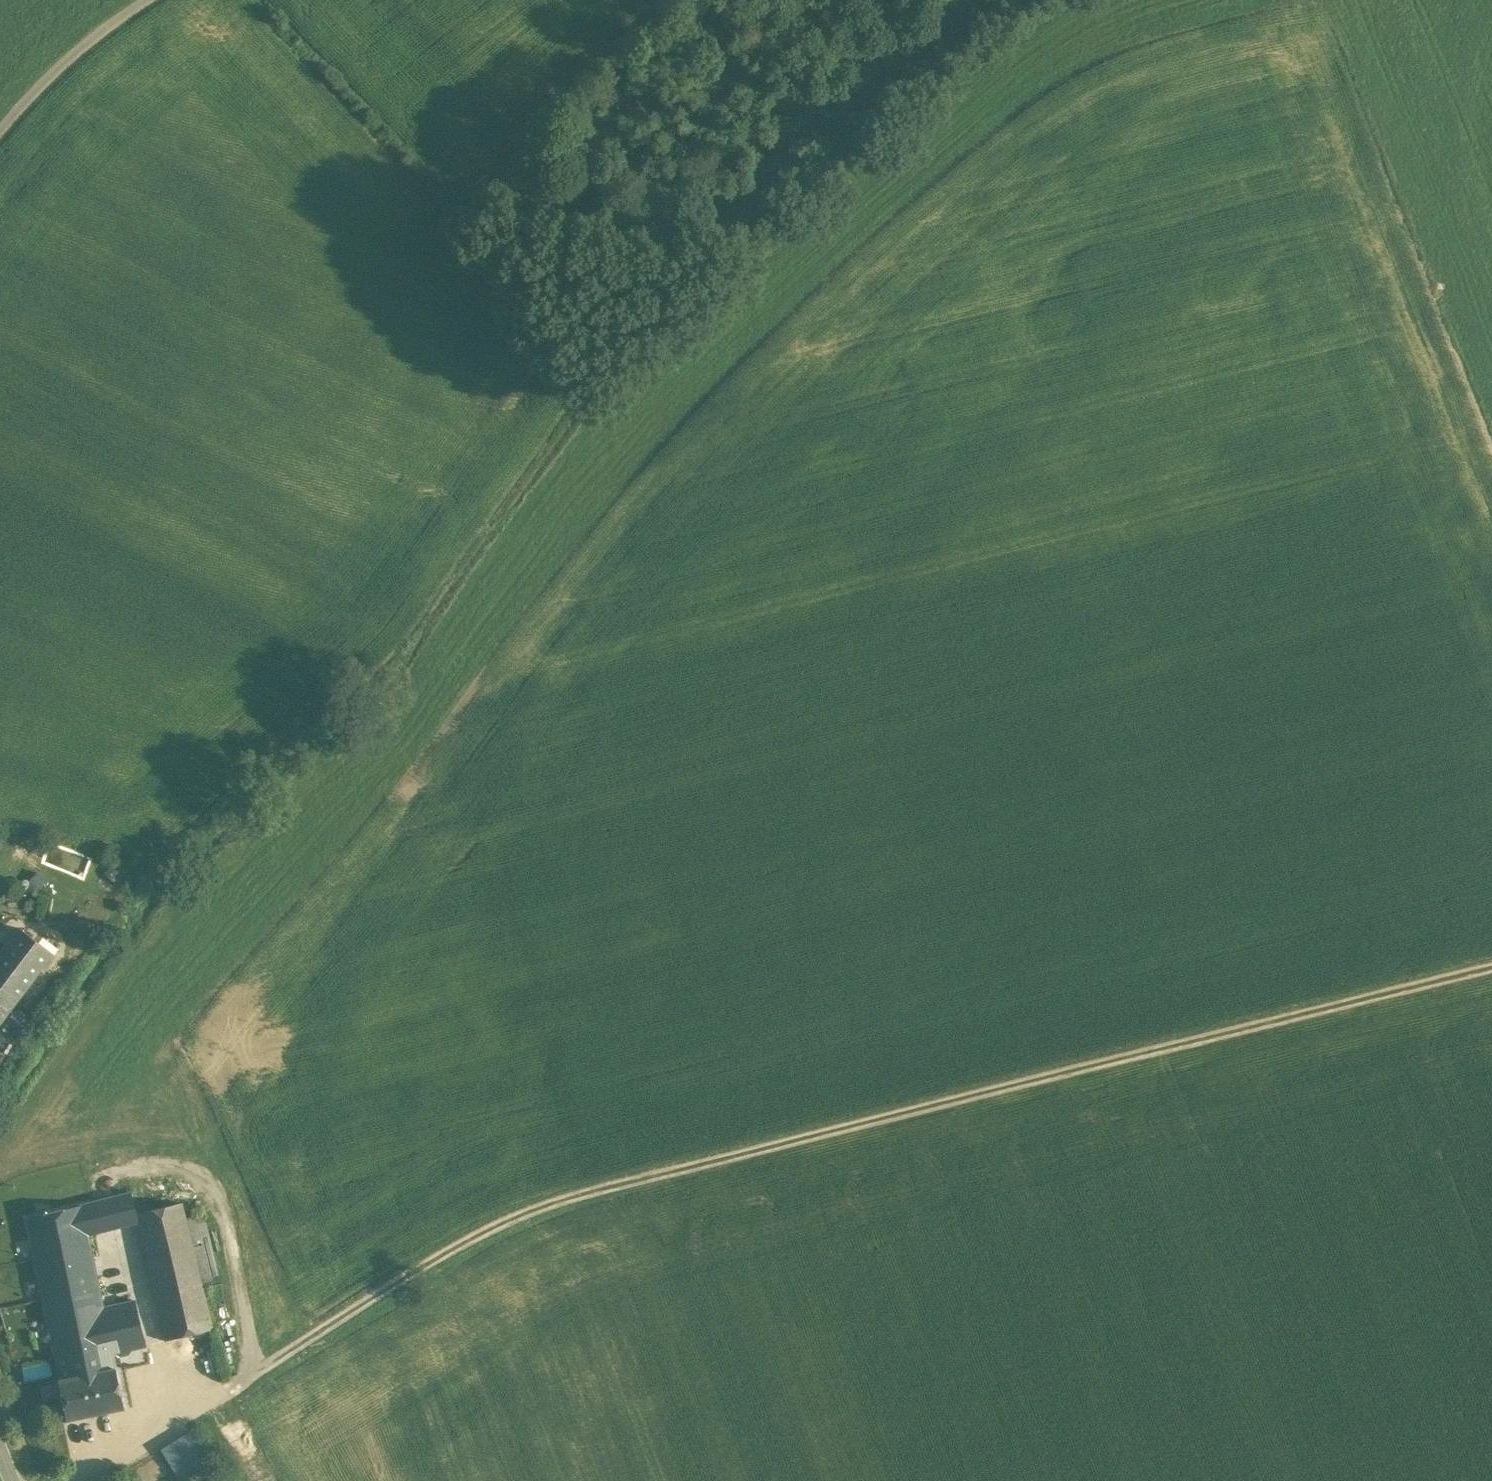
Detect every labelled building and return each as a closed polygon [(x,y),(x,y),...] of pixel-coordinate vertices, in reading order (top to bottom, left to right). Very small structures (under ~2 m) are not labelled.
[(42,969),(45,971),(56,955),(20,928),(0,954),(0,1025),(42,969)] [(132,1192),(28,1218),(61,1372),(115,1363),(113,1349),(103,1305),(103,1304),(87,1230),(122,1223),(138,1219),(136,1212),(132,1192)] [(182,1203),(136,1212),(138,1219),(167,1338),(213,1329),(200,1275),(186,1219),(182,1203)] [(205,1214),(186,1219),(200,1275),(219,1271),(205,1214)] [(122,1223),(87,1230),(103,1304),(138,1298),(122,1223)] [(138,1298),(103,1304),(103,1305),(113,1349),(148,1342),(138,1298)] [(61,1372),(58,1372),(65,1413),(123,1404),(116,1363),(61,1372)] [(211,1462),(192,1431),(162,1449),(181,1480),(211,1462)]
